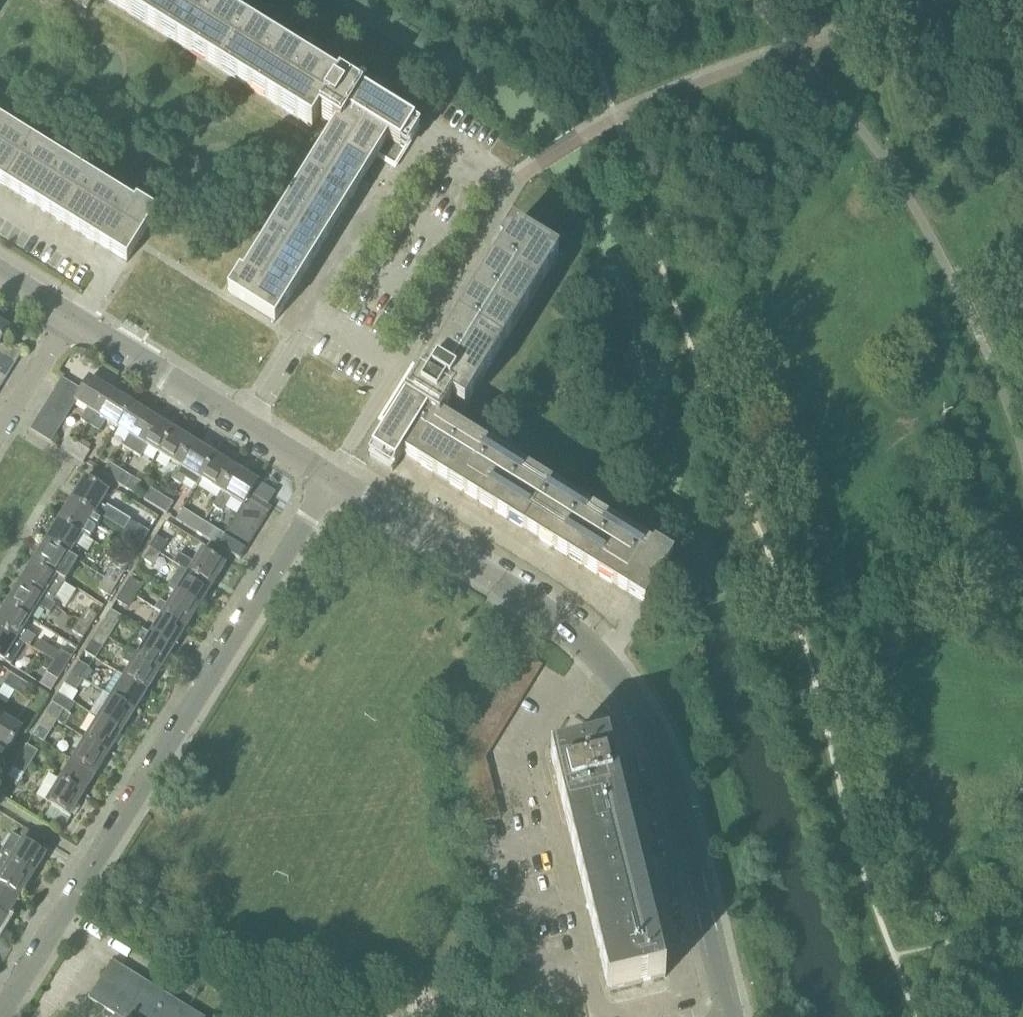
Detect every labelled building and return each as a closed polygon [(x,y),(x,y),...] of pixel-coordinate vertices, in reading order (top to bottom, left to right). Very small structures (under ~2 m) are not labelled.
[(87,10),(93,0),(71,0),(87,10)] [(313,128),(320,117),(342,130),(249,281),(240,275),(229,294),(275,323),(276,322),(378,156),(395,167),(418,129),(363,95),(340,81),(335,89),(191,0),(104,0),(313,128)] [(127,263),(156,217),(137,205),(135,209),(136,209),(133,214),(0,131),(0,184),(127,263)] [(379,445),(370,458),(393,472),(401,459),(403,455),(645,604),(673,558),(655,546),(652,550),(653,550),(650,555),(439,424),(453,403),(465,410),(510,337),(537,294),(559,258),(512,229),(501,248),(504,250),(505,250),(506,251),(509,252),(431,378),(428,376),(423,373),(414,367),(381,421),(390,426),(379,445)] [(0,324),(0,345),(2,342),(10,330),(0,324)] [(2,342),(0,345),(0,355),(15,365),(22,354),(2,342)] [(0,355),(0,370),(9,375),(15,365),(0,355)] [(3,385),(9,375),(0,370),(0,383),(3,385)] [(56,390),(76,402),(82,391),(62,379),(56,390)] [(90,379),(82,391),(76,402),(76,403),(88,410),(81,421),(89,426),(111,392),(90,379)] [(76,403),(76,402),(56,390),(49,400),(70,413),(76,403)] [(132,405),(111,392),(89,426),(99,432),(106,421),(118,428),(132,405)] [(49,400),(43,411),(63,423),(70,413),(49,400)] [(153,418),(132,405),(118,428),(129,435),(122,447),(131,452),(153,418)] [(43,411),(37,421),(57,433),(63,423),(43,411)] [(174,431),(153,418),(131,452),(141,458),(148,447),(160,454),(174,431)] [(51,442),(57,433),(37,421),(31,430),(51,442)] [(160,454),(179,466),(180,466),(194,443),(174,431),(160,454)] [(71,455),(78,445),(68,438),(61,449),(71,455)] [(202,480),(201,480),(215,456),(194,443),(180,466),(179,466),(171,480),(182,486),(186,480),(198,487),(202,480)] [(90,452),(78,445),(71,455),(83,462),(90,452)] [(222,493),(223,493),(238,470),(215,456),(201,480),(202,480),(222,493)] [(113,481),(120,470),(109,464),(102,475),(113,481)] [(113,481),(125,489),(132,478),(120,470),(113,481)] [(258,483),(238,470),(223,493),(222,493),(213,507),(223,513),(232,498),(244,506),(250,495),(258,483)] [(85,479),(72,500),(95,515),(96,514),(109,493),(85,479)] [(258,483),(250,495),(267,506),(275,493),(258,483)] [(144,501),(155,507),(162,496),(151,490),(144,501)] [(250,495),(244,506),(266,519),(272,509),(250,495)] [(174,504),(162,496),(155,507),(167,515),(174,504)] [(95,515),(72,500),(59,521),(82,536),(90,541),(103,519),(96,514),(95,515)] [(244,506),(237,516),(260,529),(266,519),(244,506)] [(198,534),(205,523),(183,509),(176,521),(186,526),(198,534)] [(139,526),(132,537),(143,544),(150,533),(159,519),(148,512),(139,526)] [(254,539),(260,529),(237,516),(232,526),(254,539)] [(76,546),(82,536),(59,521),(47,542),(70,556),(69,557),(76,561),(83,551),(76,546)] [(216,529),(205,523),(198,534),(209,541),(216,529)] [(248,549),(254,539),(232,526),(225,536),(248,549)] [(241,560),(248,549),(225,536),(219,547),(241,560)] [(143,544),(132,537),(124,549),(136,556),(143,544)] [(156,537),(149,549),(160,555),(167,544),(156,537)] [(34,563),(57,577),(69,557),(70,556),(47,542),(34,563)] [(160,555),(149,549),(142,560),(153,566),(160,555)] [(173,563),(180,568),(188,573),(212,588),(225,567),(201,552),(194,563),(179,553),(173,563)] [(66,583),(57,577),(34,563),(21,584),(54,603),(66,583)] [(106,578),(117,585),(124,574),(113,568),(106,578)] [(212,588),(188,573),(180,568),(167,589),(175,594),(176,593),(200,608),(212,588)] [(110,597),(117,585),(106,578),(99,590),(110,597)] [(130,579),(123,590),(134,597),(141,585),(130,579)] [(21,584),(8,605),(31,619),(39,607),(50,614),(56,605),(53,604),(54,603),(21,584)] [(127,608),(134,597),(123,590),(117,601),(127,608)] [(163,614),(187,629),(200,608),(176,593),(175,594),(163,614)] [(31,619),(8,605),(0,618),(0,629),(18,640),(25,645),(30,648),(36,637),(24,630),(31,619)] [(91,627),(98,617),(87,610),(80,620),(91,627)] [(109,639),(122,617),(111,610),(97,632),(108,639),(109,639)] [(163,614),(150,634),(175,649),(187,629),(163,614)] [(84,639),(91,627),(80,620),(73,632),(84,639)] [(18,640),(0,629),(0,658),(12,666),(25,645),(18,640)] [(150,634),(150,635),(143,630),(130,651),(130,652),(137,656),(161,671),(175,649),(150,634)] [(109,639),(108,639),(97,632),(85,653),(96,660),(109,639)] [(54,662),(65,669),(72,658),(61,651),(54,662)] [(161,671),(137,656),(130,652),(130,651),(129,651),(122,662),(130,667),(124,677),(148,692),(161,671)] [(522,653),(515,664),(536,677),(543,666),(522,653)] [(65,669),(54,662),(47,674),(51,676),(45,685),(52,690),(65,669)] [(79,663),(72,674),(83,680),(89,669),(79,663)] [(515,664),(509,675),(530,687),(536,677),(515,664)] [(76,692),(83,680),(72,674),(59,695),(70,701),(76,692)] [(4,686),(16,693),(23,682),(11,675),(4,686)] [(509,675),(503,685),(524,698),(530,687),(509,675)] [(136,713),(148,692),(124,677),(112,697),(111,698),(136,713)] [(34,689),(23,682),(16,693),(27,700),(34,689)] [(503,685),(496,695),(517,708),(524,698),(503,685)] [(136,713),(111,698),(112,697),(104,692),(90,714),(98,719),(99,719),(123,733),(136,713)] [(71,702),(70,701),(59,695),(46,715),(57,722),(64,711),(66,712),(71,702)] [(496,695),(490,705),(511,718),(517,708),(496,695)] [(490,705),(484,716),(505,728),(511,718),(490,705)] [(50,734),(57,722),(46,715),(39,727),(50,734)] [(2,716),(0,719),(0,747),(8,752),(22,729),(2,716)] [(484,716),(478,726),(499,739),(505,728),(484,716)] [(98,719),(86,740),(110,754),(123,733),(99,719),(98,719)] [(478,726),(472,736),(493,749),(499,739),(478,726)] [(468,741),(460,755),(486,759),(493,749),(472,736),(468,741)] [(86,740),(72,761),(97,776),(110,754),(86,740)] [(27,746),(20,757),(32,764),(38,753),(27,746)] [(608,746),(551,760),(567,825),(572,843),(572,846),(577,864),(577,867),(582,885),(582,888),(587,906),(588,909),(592,927),(593,930),(597,948),(598,950),(602,969),(608,992),(666,978),(660,955),(652,956),(648,938),(655,936),(655,934),(647,936),(643,917),(650,915),(650,913),(642,915),(638,896),(645,894),(644,892),(637,894),(633,875),(640,873),(639,871),(632,873),(627,854),(635,852),(634,850),(627,852),(622,833),(630,832),(629,829),(622,831),(617,812),(624,811),(624,808),(616,810),(612,791),(619,790),(608,746)] [(486,759),(460,755),(465,777),(489,771),(486,759)] [(24,775),(32,764),(20,757),(13,768),(24,775)] [(72,761),(60,781),(85,796),(97,776),(72,761)] [(489,771),(465,777),(468,788),(492,782),(489,771)] [(71,817),(85,796),(60,781),(50,775),(44,785),(54,791),(47,802),(71,817)] [(492,782),(468,788),(471,800),(495,794),(492,782)] [(495,794),(471,800),(474,812),(498,806),(495,794)] [(498,806),(474,812),(477,824),(501,818),(498,806)] [(11,862),(34,877),(47,856),(24,841),(23,841),(13,835),(0,856),(3,858),(11,862)] [(21,897),(34,877),(11,862),(3,858),(0,863),(0,884),(21,897)] [(8,919),(21,897),(0,884),(0,914),(8,919)] [(8,919),(0,914),(0,932),(8,919)] [(112,961),(88,999),(116,1016),(115,1016),(203,1016),(112,961)]
